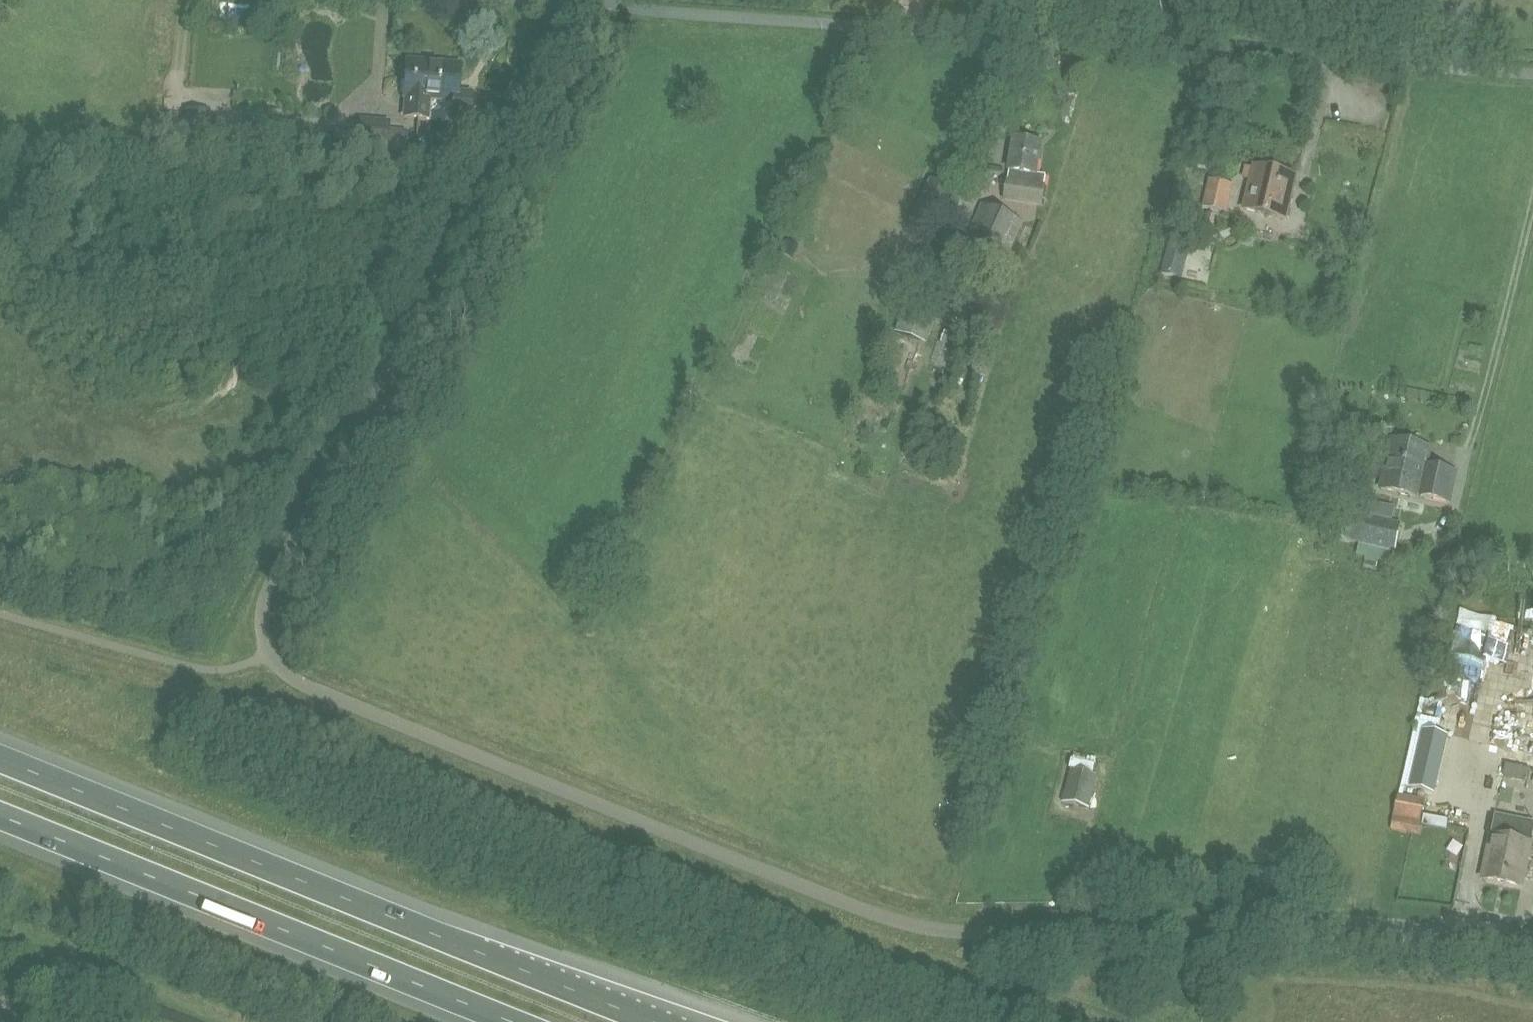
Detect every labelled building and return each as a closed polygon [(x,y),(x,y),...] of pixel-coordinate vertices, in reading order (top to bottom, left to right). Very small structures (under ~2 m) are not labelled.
[(403,96),(403,97),(405,98),(404,117),(427,119),(429,99),(452,101),(451,117),(468,119),(470,91),(457,91),(459,65),(406,61),(406,62),(403,96)] [(359,121),(357,145),(385,147),(385,156),(402,157),(404,131),(387,130),(387,123),(359,121)] [(246,124),(244,140),(256,141),(258,125),(246,124)] [(1014,140),(1005,200),(1042,205),(1047,177),(1036,175),(1040,144),(1014,140)] [(1255,168),(1245,211),(1286,220),(1296,177),(1255,168)] [(953,189),(929,178),(913,214),(938,225),(953,189)] [(1209,181),(1203,207),(1224,212),(1226,212),(1232,186),(1209,181)] [(1023,222),(984,205),(966,246),(1005,263),(1023,222)] [(787,240),(781,252),(791,257),(797,245),(787,240)] [(911,301),(898,335),(922,344),(934,310),(911,301)] [(1392,440),(1382,490),(1449,504),(1455,472),(1426,467),(1430,449),(1392,440)] [(1390,565),(1399,525),(1347,513),(1341,539),(1359,543),(1355,558),(1390,565)] [(1424,732),(1411,791),(1434,797),(1448,738),(1424,732)] [(1104,745),(1099,761),(1107,764),(1112,747),(1104,745)] [(1505,763),(1502,775),(1527,780),(1529,769),(1505,763)] [(1097,777),(1071,771),(1063,803),(1088,810),(1097,777)] [(1424,802),(1396,797),(1389,832),(1418,837),(1424,802)] [(1483,878),(1522,886),(1532,831),(1532,825),(1495,817),(1483,878)]
